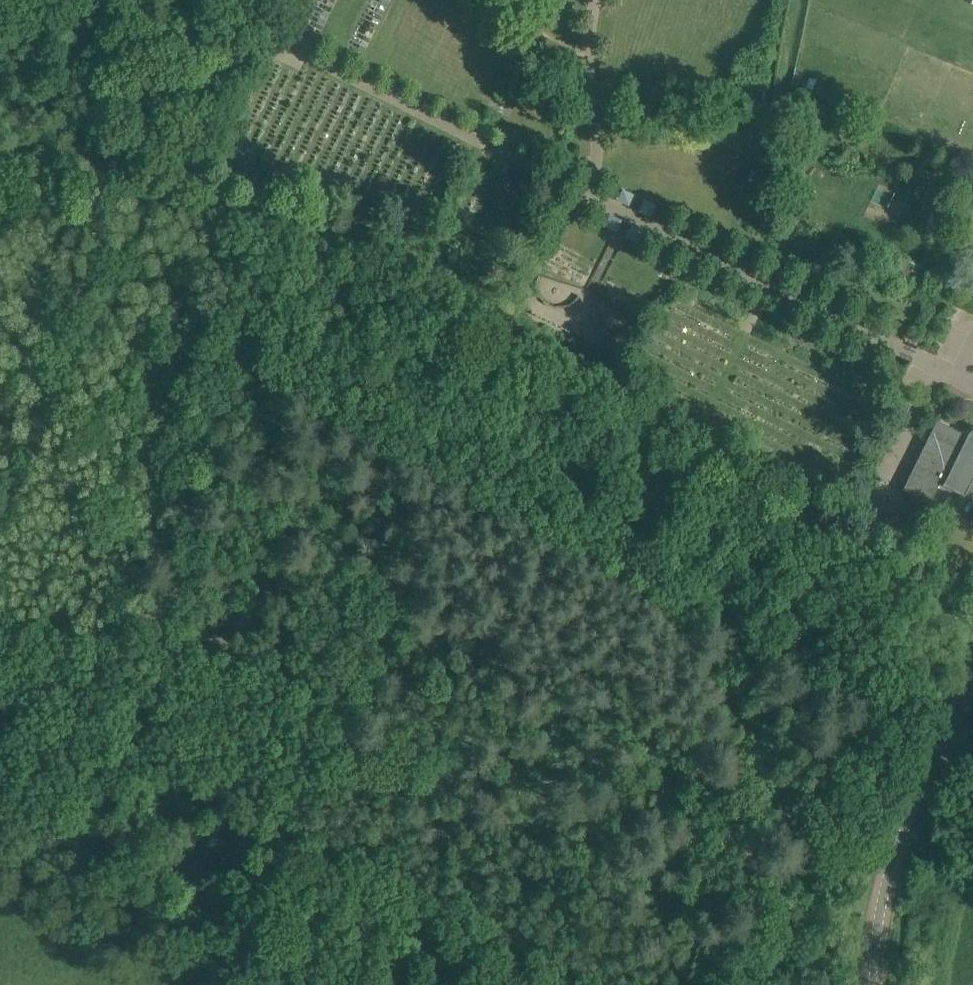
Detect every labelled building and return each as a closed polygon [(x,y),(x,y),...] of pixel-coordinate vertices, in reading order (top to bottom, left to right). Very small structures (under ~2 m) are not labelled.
[(968,434),(937,419),(903,489),(930,502),(940,481),(972,497),(972,429),(972,430),(970,431),(968,434)]
